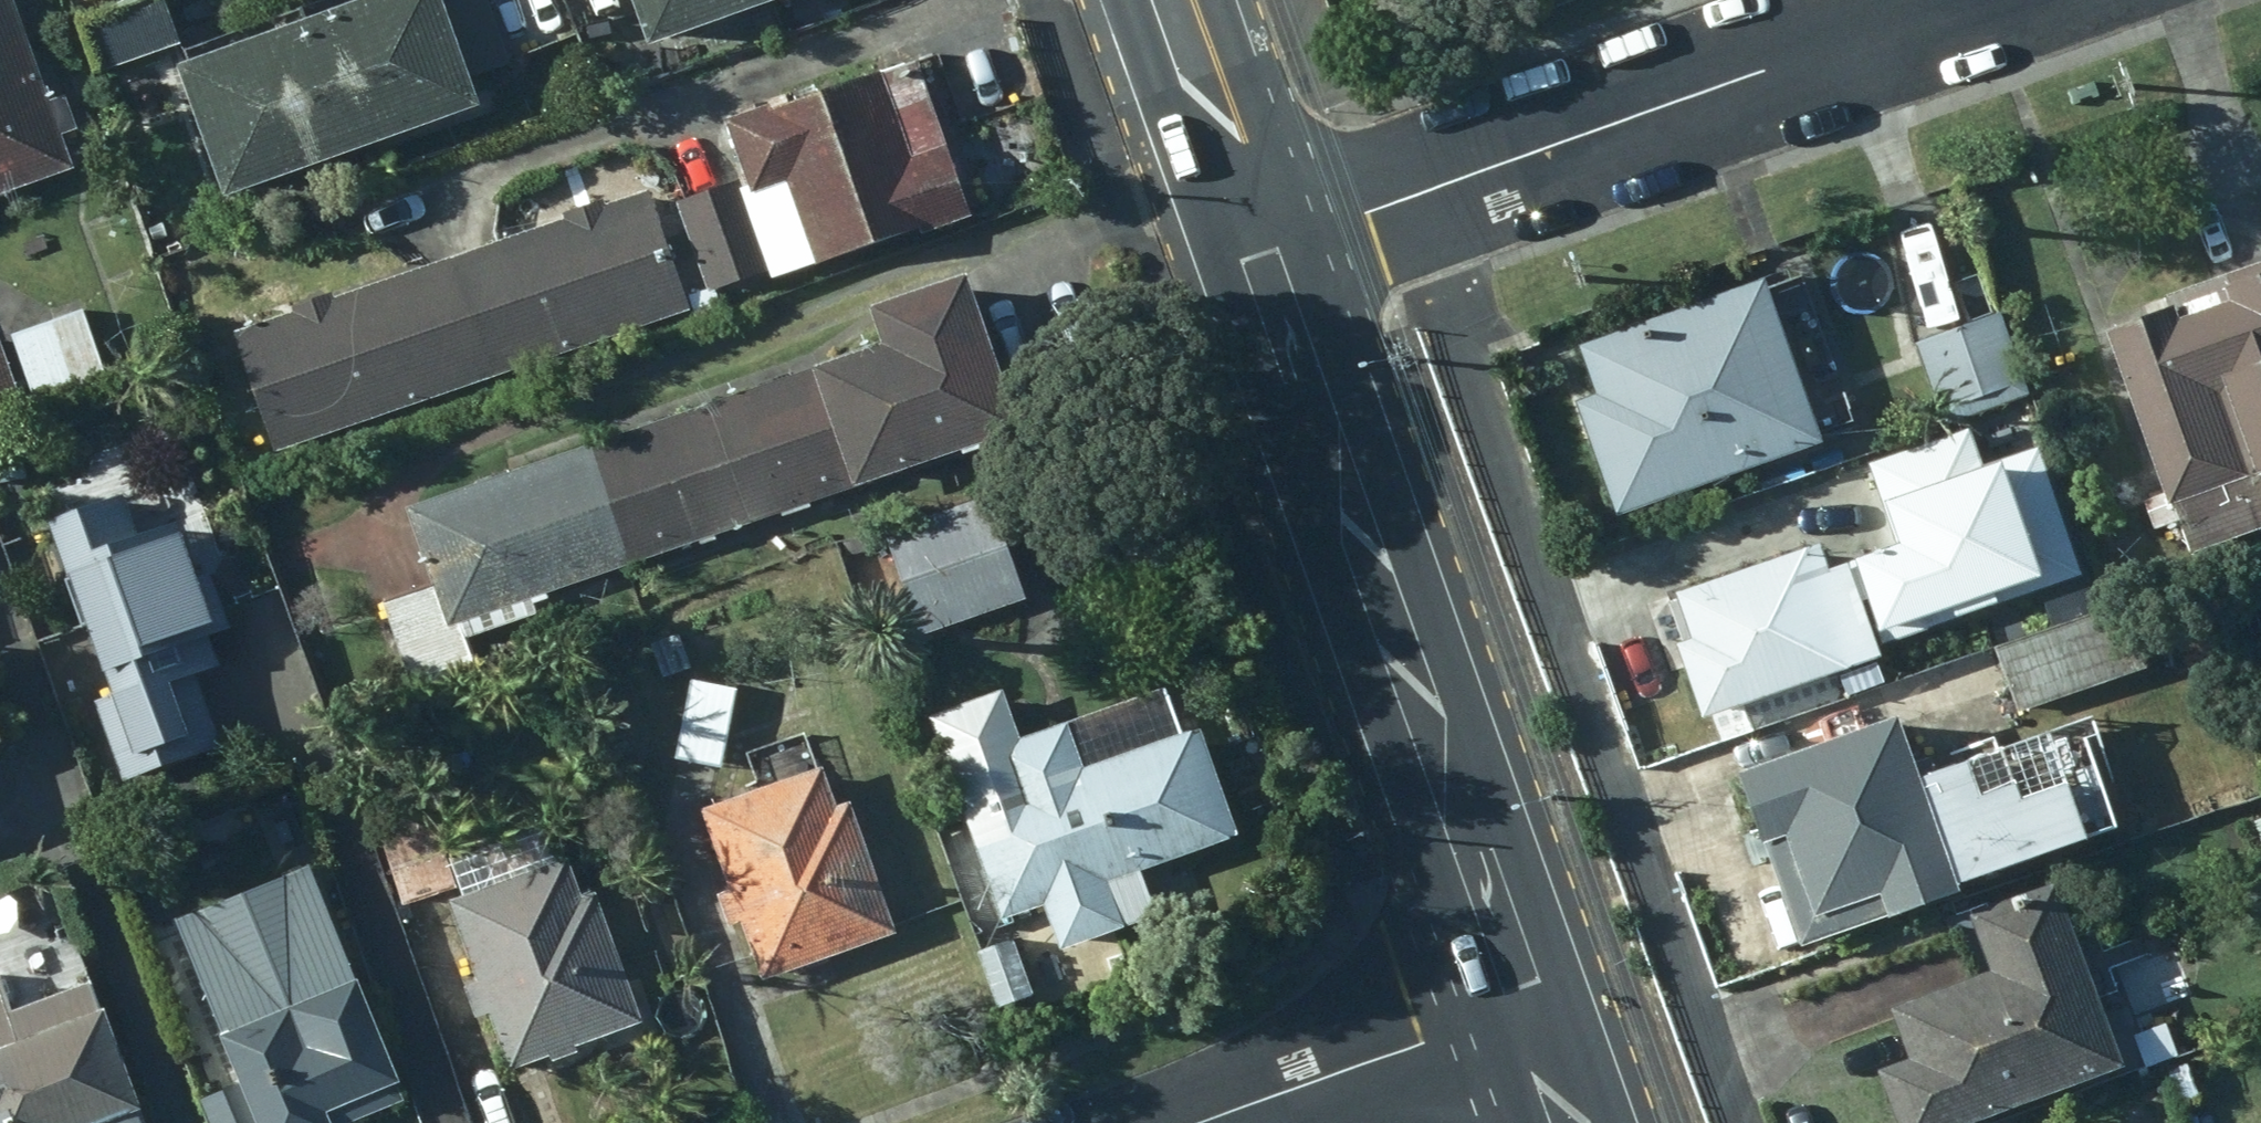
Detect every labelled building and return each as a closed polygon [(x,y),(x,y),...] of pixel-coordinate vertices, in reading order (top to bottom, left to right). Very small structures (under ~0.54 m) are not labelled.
[(64,30),(83,79),(170,50),(152,0),(148,0),(64,30)] [(415,0),(375,0),(284,32),(330,162),(457,117),(415,0)] [(759,5),(757,0),(612,0),(628,49),(759,5)] [(5,22),(0,24),(0,196),(60,174),(49,141),(67,135),(55,102),(36,108),(5,22)] [(330,162),(284,32),(157,76),(203,206),(330,162)] [(910,239),(960,222),(905,65),(785,107),(781,97),(730,114),(732,121),(715,126),(740,198),(774,186),(803,269),(908,234),(910,239)] [(728,186),(667,206),(700,299),(759,277),(728,186)] [(553,226),(436,266),(474,382),(673,313),(632,198),(594,212),(591,203),(551,216),(553,226)] [(265,454),(474,382),(436,266),(323,305),(322,298),(283,310),(284,319),(225,339),(265,454)] [(2091,339),(2153,514),(2159,511),(2176,562),(2257,532),(2259,537),(2260,537),(2260,278),(2091,339)] [(1806,448),(1749,288),(1566,352),(1584,401),(1568,407),(1607,518),(1806,448)] [(872,357),(815,376),(852,485),(1001,437),(952,294),(861,323),(872,357)] [(2,340),(28,407),(98,382),(75,313),(2,340)] [(1994,318),(1910,347),(1938,428),(2023,399),(1994,318)] [(815,376),(688,419),(724,528),(852,485),(815,376)] [(0,382),(0,420),(11,417),(0,382)] [(588,573),(724,528),(688,419),(551,465),(588,573)] [(436,624),(588,573),(551,465),(399,517),(436,624)] [(981,500),(876,536),(910,641),(1016,606),(981,500)] [(127,541),(112,504),(35,530),(53,581),(42,584),(77,683),(90,678),(99,701),(91,703),(112,764),(119,762),(126,782),(215,751),(189,678),(209,671),(199,643),(220,635),(199,577),(179,585),(165,547),(174,542),(169,527),(127,541)] [(1693,721),(1870,664),(1868,654),(1902,642),(1885,587),(1849,600),(1847,595),(1812,606),(1810,594),(1820,591),(1808,553),(1664,600),(1680,647),(1671,650),(1693,721)] [(2158,672),(2132,603),(1993,654),(2018,724),(2158,672)] [(671,638),(646,648),(656,679),(682,670),(671,638)] [(726,698),(683,691),(670,758),(715,767),(726,698)] [(991,698),(919,725),(989,926),(1033,910),(1048,953),(1143,920),(1130,879),(1226,845),(1189,738),(1074,778),(1056,729),(1008,746),(991,698)] [(1904,793),(1880,726),(1723,782),(1749,853),(1772,845),(1802,928),(1864,905),(1871,926),(2075,853),(2056,800),(2013,815),(2006,796),(1969,809),(1957,775),(1904,793)] [(691,819),(751,985),(884,938),(838,810),(826,815),(811,775),(691,819)] [(2249,823),(2260,862),(2260,820),(2249,823)] [(566,901),(554,865),(437,907),(498,1077),(631,1028),(585,903),(566,901)] [(2042,895),(1959,924),(1980,985),(1882,1019),(1898,1065),(1870,1075),(1888,1122),(1980,1122),(2109,1077),(2042,895)] [(151,993),(188,979),(160,903),(123,918),(151,993)] [(1030,1006),(1009,946),(969,959),(990,1020),(1030,1006)] [(385,1091),(326,949),(197,1002),(214,1042),(208,1043),(227,1088),(190,1104),(198,1122),(313,1122),(312,1121),(385,1091)] [(123,1119),(71,990),(0,1017),(0,1122),(112,1122),(123,1119)]
